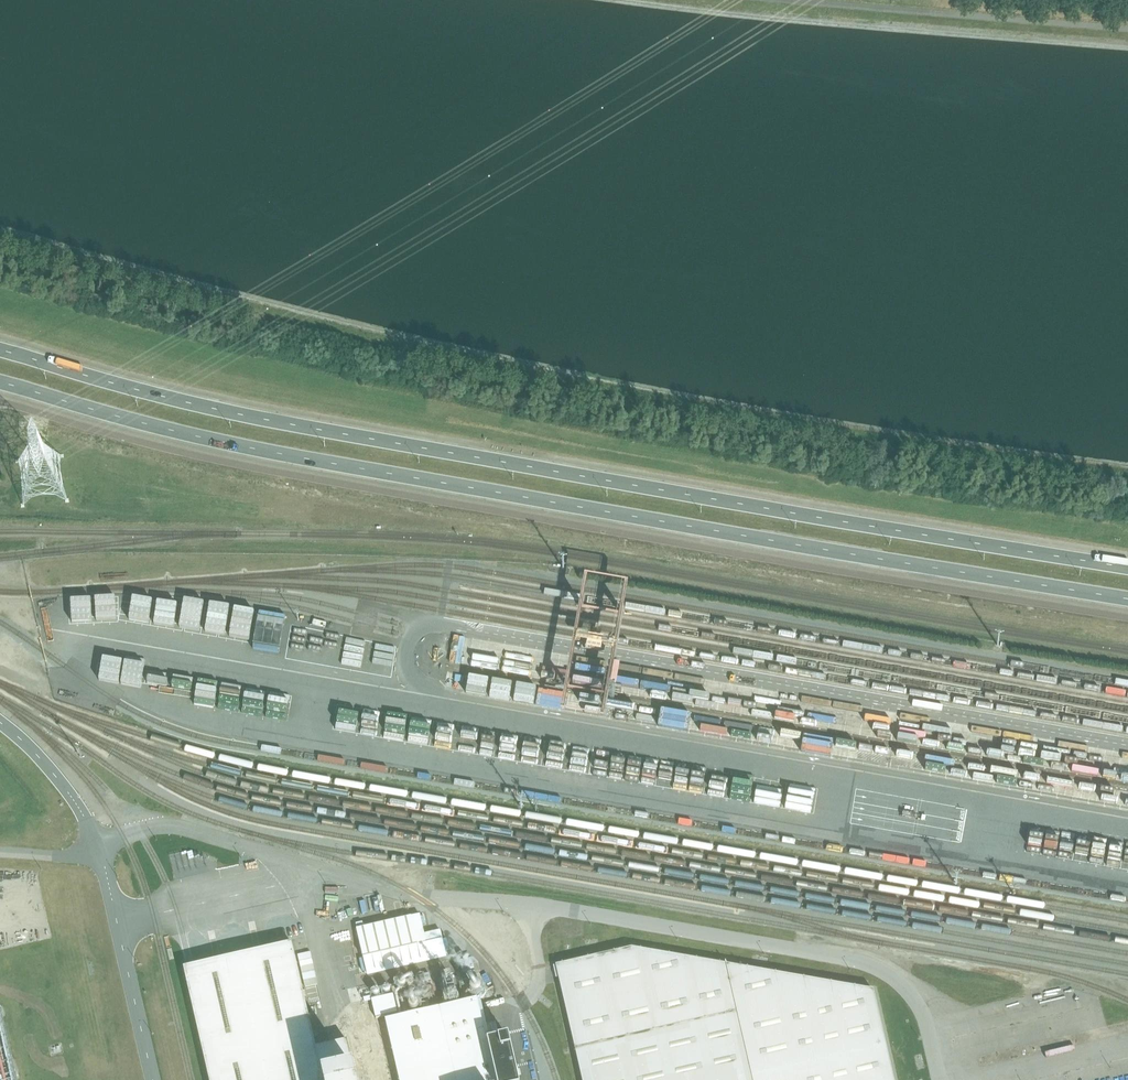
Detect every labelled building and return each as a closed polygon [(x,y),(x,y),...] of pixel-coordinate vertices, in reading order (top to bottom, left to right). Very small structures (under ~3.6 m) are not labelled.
[(153,631),(166,632),(168,602),(154,602),(153,631)] [(181,634),(184,606),(171,604),(167,633),(181,634)] [(277,657),(285,617),(259,612),(251,652),(277,657)] [(104,655),(100,664),(120,671),(123,662),(104,655)] [(131,664),(128,677),(146,681),(150,669),(131,664)] [(153,673),(151,681),(170,686),(172,677),(153,673)] [(445,685),(460,691),(464,679),(450,673),(445,685)] [(172,686),(192,690),(194,678),(174,674),(172,686)] [(197,685),(196,701),(216,703),(217,686),(197,685)] [(220,705),(240,706),(240,688),(220,687),(220,705)] [(259,717),(263,692),(247,690),(244,715),(259,717)] [(285,709),(286,696),(270,696),(270,708),(285,709)] [(712,696),(711,712),(731,712),(731,697),(712,696)] [(636,711),(635,723),(661,725),(662,713),(636,711)] [(354,726),(355,712),(339,712),(339,725),(354,726)] [(361,735),(376,738),(380,718),(365,715),(361,735)] [(388,718),(387,725),(402,727),(403,721),(388,718)] [(386,727),(385,740),(400,740),(401,728),(386,727)] [(481,751),(493,751),(494,733),(482,732),(481,751)] [(458,733),(459,753),(473,753),(473,740),(475,740),(474,733),(458,733)] [(514,754),(516,742),(501,739),(498,751),(514,754)] [(539,758),(539,743),(523,743),(523,757),(539,758)] [(546,758),(558,761),(562,747),(549,744),(546,758)] [(693,772),(691,779),(700,782),(702,775),(693,772)] [(712,772),(707,790),(722,794),(727,775),(712,772)] [(701,794),(701,784),(689,784),(688,794),(701,794)] [(368,978),(446,959),(441,932),(425,935),(420,916),(356,931),(368,978)] [(184,970),(210,1079),(355,1079),(347,1043),(317,1050),(293,946),(191,968),(184,970)] [(556,967),(582,1079),(893,1079),(874,992),(631,949),(556,967)] [(460,963),(463,976),(476,974),(473,961),(460,963)] [(457,998),(453,980),(442,982),(448,1006),(459,1003),(458,998),(457,998)] [(398,988),(398,990),(398,991),(399,992),(400,993),(402,994),(403,994),(405,993),(406,992),(407,991),(407,989),(407,988),(406,986),(405,985),(404,985),(402,985),(401,985),(400,986),(399,987),(398,988)] [(472,996),(474,998),(475,998),(477,998),(479,997),(480,996),(481,995),(482,993),(481,991),(481,989),(479,988),(478,987),(476,987),(474,987),(472,988),(471,990),(471,991),(470,993),(471,995),(472,996)] [(389,988),(387,988),(374,991),(373,991),(373,993),(373,995),(373,997),(375,997),(376,998),(389,995),(391,994),(391,992),(391,990),(390,989),(389,988)] [(422,1000),(435,997),(433,988),(420,991),(422,1000)] [(393,997),(371,1001),(376,1020),(397,1015),(393,997)] [(386,1022),(399,1079),(495,1079),(477,1002),(386,1022)] [(410,1011),(411,1012),(412,1013),(414,1013),(415,1013),(416,1012),(417,1011),(418,1010),(418,1008),(418,1007),(417,1006),(416,1005),(415,1004),(413,1004),(412,1005),(410,1006),(410,1007),(409,1008),(409,1010),(410,1011)] [(1,1009),(0,1009),(0,1079),(18,1079),(1,1009)] [(364,1016),(366,1025),(375,1023),(373,1014),(364,1016)]
